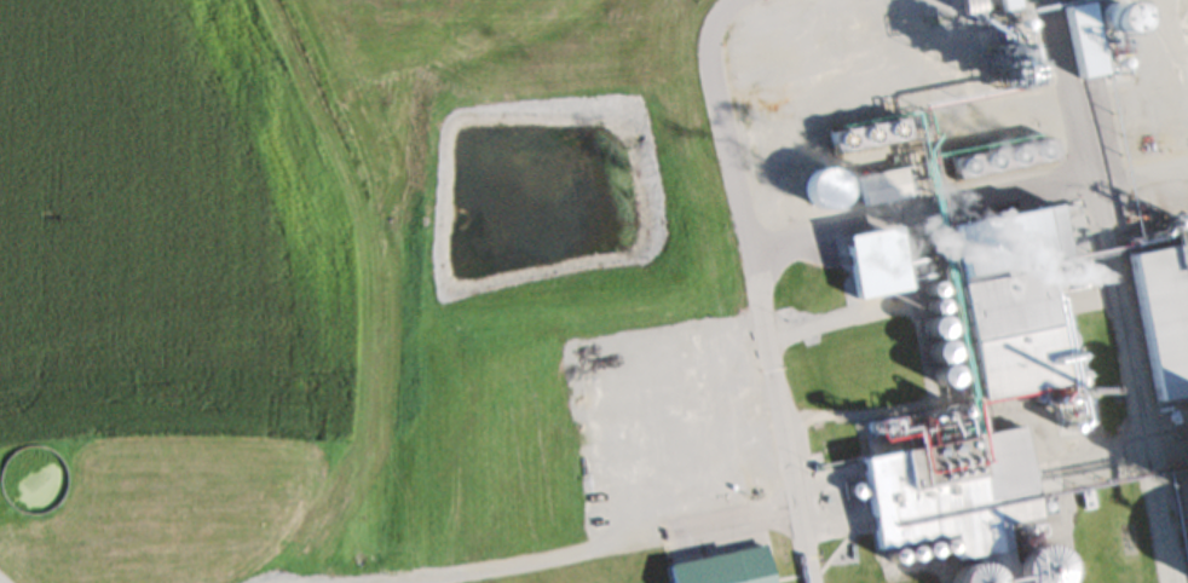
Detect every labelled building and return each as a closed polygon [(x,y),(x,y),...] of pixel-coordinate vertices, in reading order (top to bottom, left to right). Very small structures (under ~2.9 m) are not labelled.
[(1077,164),(1071,146),(1058,150),(1063,168),(1077,164)] [(843,177),(812,176),(811,212),(841,213),(843,177)] [(854,213),(904,204),(899,176),(849,185),(854,213)] [(1029,209),(945,224),(977,406),(1065,391),(1055,334),(1051,335),(1029,209)] [(1152,410),(1187,405),(1187,249),(1130,258),(1132,268),(1127,283),(1146,409),(1152,410)] [(852,465),(868,558),(945,545),(942,524),(1034,508),(1022,436),(852,465)] [(763,552),(662,572),(665,582),(769,582),(763,552)]
